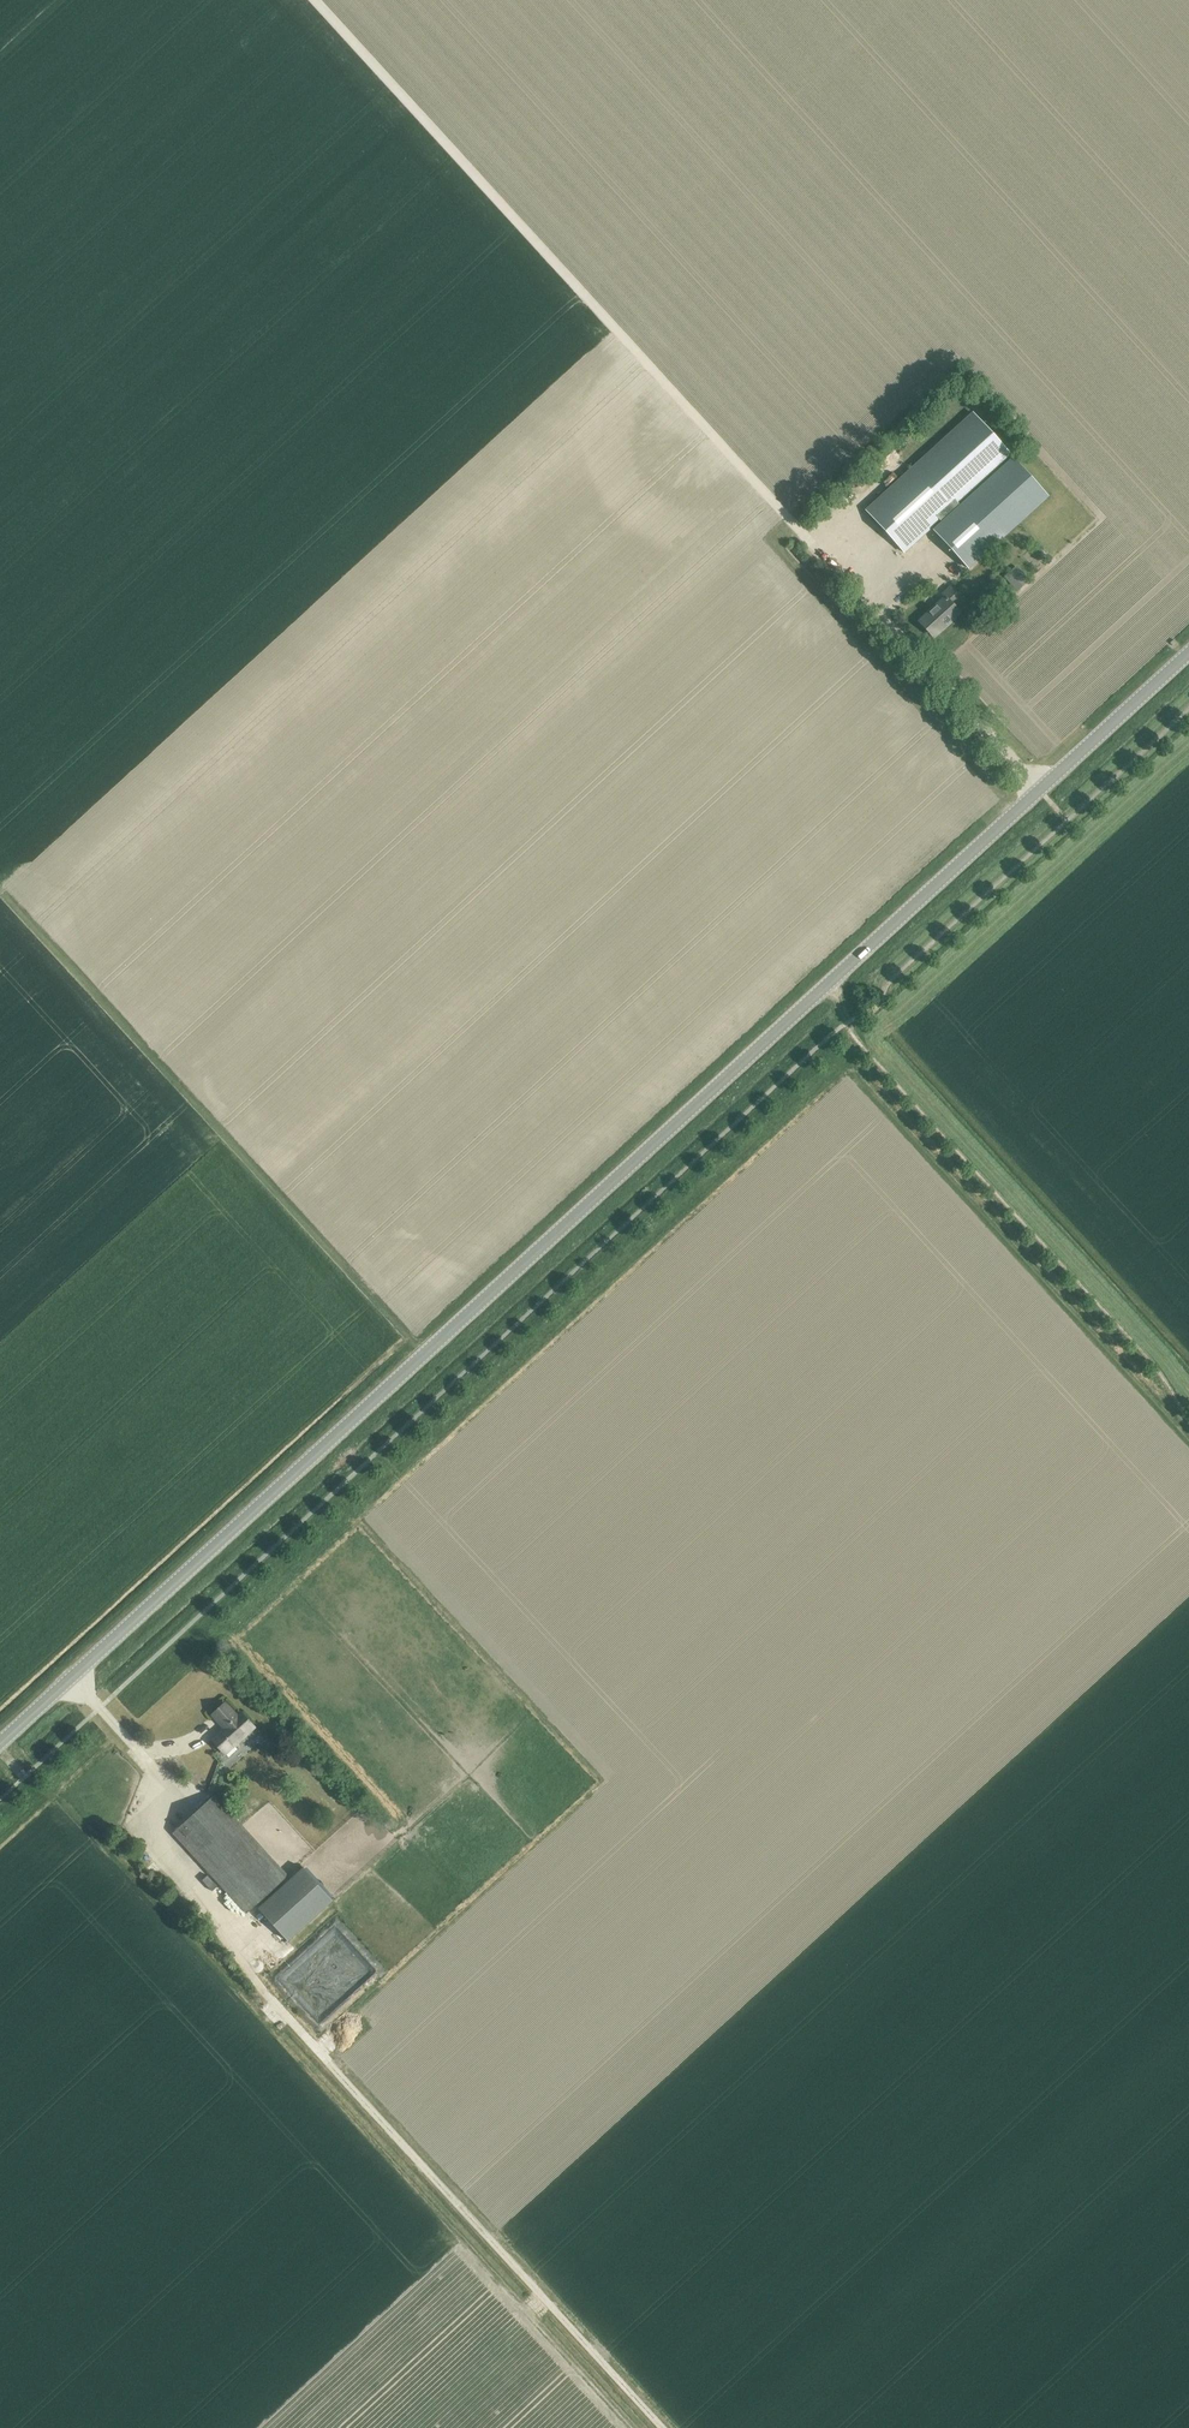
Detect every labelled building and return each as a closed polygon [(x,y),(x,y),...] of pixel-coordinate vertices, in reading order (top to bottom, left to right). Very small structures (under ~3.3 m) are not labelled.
[(910,470),(866,510),(905,553),(931,529),(967,568),(1047,495),(1014,459),(963,506),(960,503),(1011,456),(973,413),(910,470)] [(1016,566),(1003,577),(1016,592),(1029,580),(1016,566)] [(950,587),(916,619),(933,637),(960,613),(956,608),(963,602),(950,587)] [(234,1745),(254,1727),(241,1713),(237,1716),(225,1703),(213,1714),(220,1723),(222,1721),(227,1726),(212,1739),(223,1751),(232,1743),(234,1745)] [(287,1876),(214,1795),(173,1832),(246,1913),(287,1876)] [(303,1868),(258,1908),(288,1941),(332,1900),(303,1868)]
